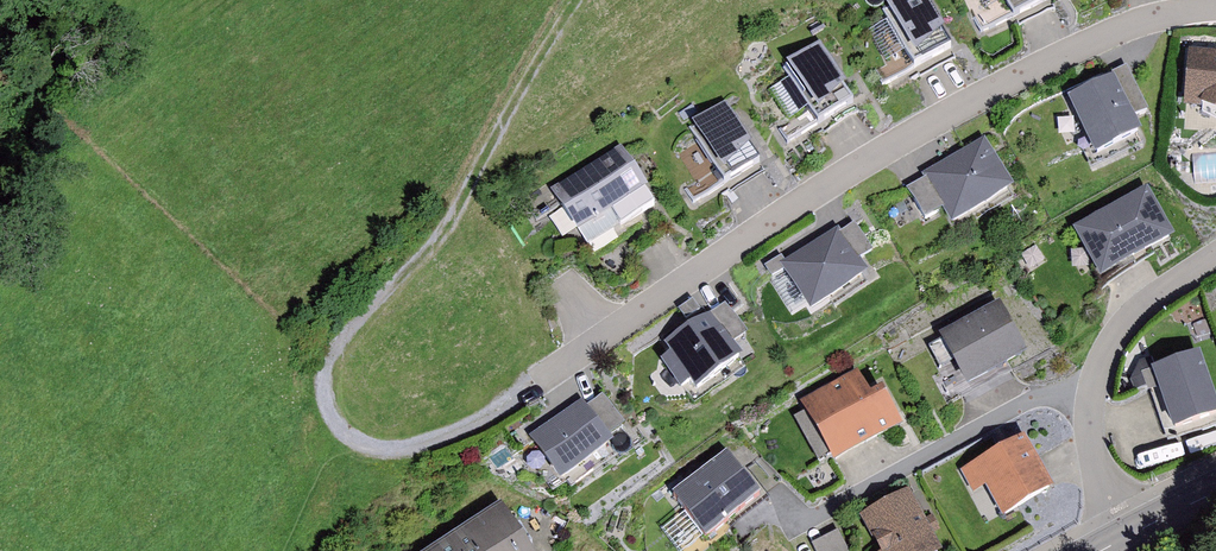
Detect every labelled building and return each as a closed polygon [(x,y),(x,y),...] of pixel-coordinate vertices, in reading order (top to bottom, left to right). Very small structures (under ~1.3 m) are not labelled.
[(895,12),(922,62),(961,42),(939,0),(917,0),(895,12)] [(1053,0),(970,0),(985,33),(1054,2),(1053,0)] [(829,51),(797,71),(827,118),(859,98),(829,51)] [(1198,57),(1195,109),(1215,116),(1215,59),(1198,57)] [(1151,137),(1123,83),(1080,105),(1108,159),(1151,137)] [(736,108),(702,128),(734,179),(767,158),(736,108)] [(1019,194),(991,147),(914,194),(934,228),(957,214),(964,227),(1019,194)] [(655,196),(629,156),(562,199),(588,239),(655,196)] [(1180,245),(1155,198),(1083,237),(1109,284),(1180,245)] [(885,258),(862,223),(794,267),(824,313),(876,279),(869,269),(885,258)] [(784,254),(770,260),(792,310),(806,304),(784,254)] [(759,342),(735,308),(676,349),(683,359),(675,365),(693,391),(701,385),(708,395),(751,365),(744,354),(759,342)] [(1026,364),(999,317),(943,348),(970,395),(1026,364)] [(1208,359),(1161,376),(1183,433),(1215,421),(1215,381),(1208,359)] [(870,406),(857,382),(802,414),(835,471),(902,433),(883,399),(870,406)] [(562,487),(610,456),(582,413),(533,444),(562,487)] [(1047,497),(1022,449),(966,478),(974,494),(989,486),(1006,519),(1047,497)] [(767,501),(735,460),(684,500),(715,541),(767,501)] [(906,503),(868,525),(883,550),(934,550),(906,503)] [(441,550),(534,550),(507,509),(441,550)] [(842,536),(819,550),(820,550),(851,550),(842,536)]
